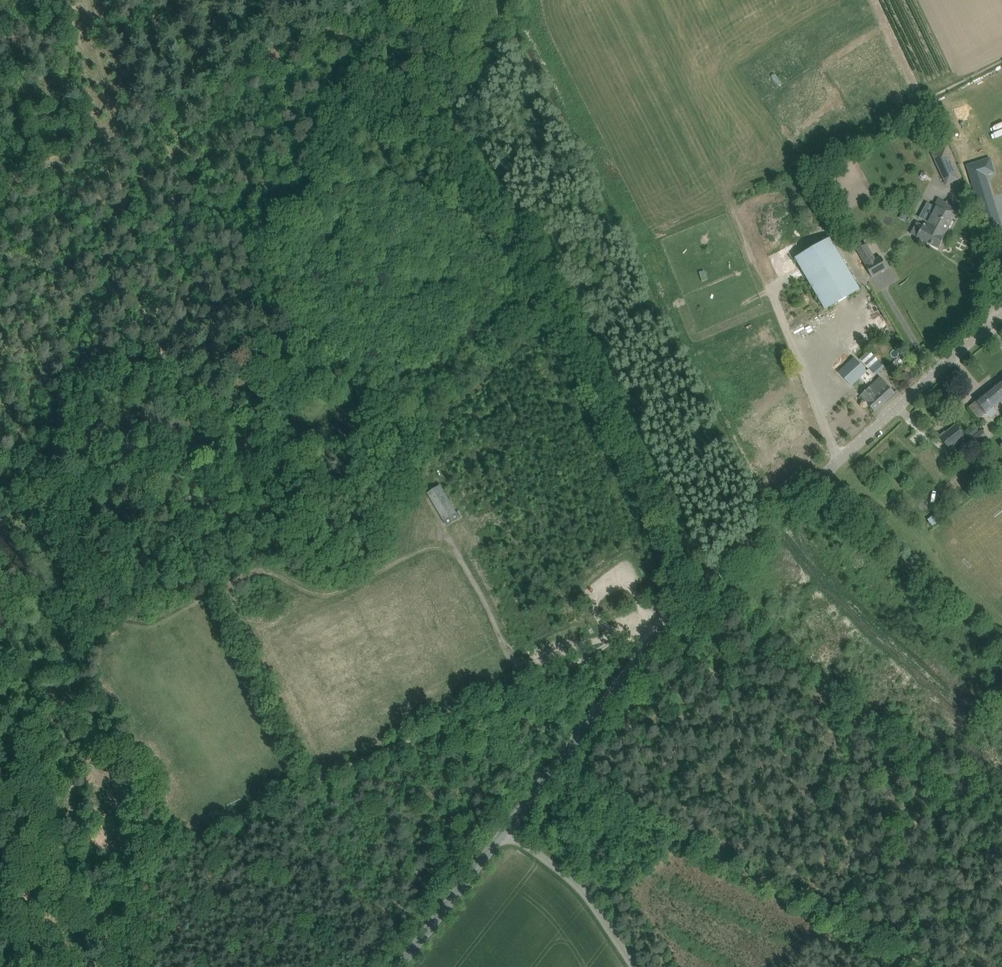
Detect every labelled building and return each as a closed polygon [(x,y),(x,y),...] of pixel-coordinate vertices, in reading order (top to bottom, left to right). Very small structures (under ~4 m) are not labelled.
[(960,180),(945,148),(931,154),(946,186),(960,180)] [(995,171),(991,157),(970,163),(974,178),(995,171)] [(938,199),(926,221),(947,232),(958,209),(938,199)] [(982,211),(987,228),(1000,224),(995,207),(982,211)] [(905,221),(909,214),(903,211),(899,218),(905,221)] [(947,232),(926,221),(924,225),(923,225),(916,238),(939,249),(945,236),(945,235),(947,232)] [(861,290),(831,237),(795,258),(825,310),(861,290)] [(867,244),(863,247),(857,250),(872,278),(888,269),(881,256),(876,259),(867,244)] [(874,375),(884,367),(869,350),(859,359),(874,375)] [(867,371),(855,358),(839,373),(851,385),(867,371)] [(901,383),(905,384),(909,381),(910,377),(907,373),(903,372),(899,375),(898,379),(901,383)] [(880,377),(860,396),(875,412),(895,393),(880,377)] [(976,401),(986,413),(999,402),(1001,405),(1001,391),(997,384),(976,401)] [(949,449),(965,436),(956,425),(946,433),(945,432),(940,435),(941,437),(940,438),(949,449)] [(975,426),(964,434),(969,439),(979,431),(975,426)] [(969,439),(975,447),(988,436),(982,429),(969,440),(969,439)] [(428,493),(447,526),(461,518),(442,485),(428,493)]
